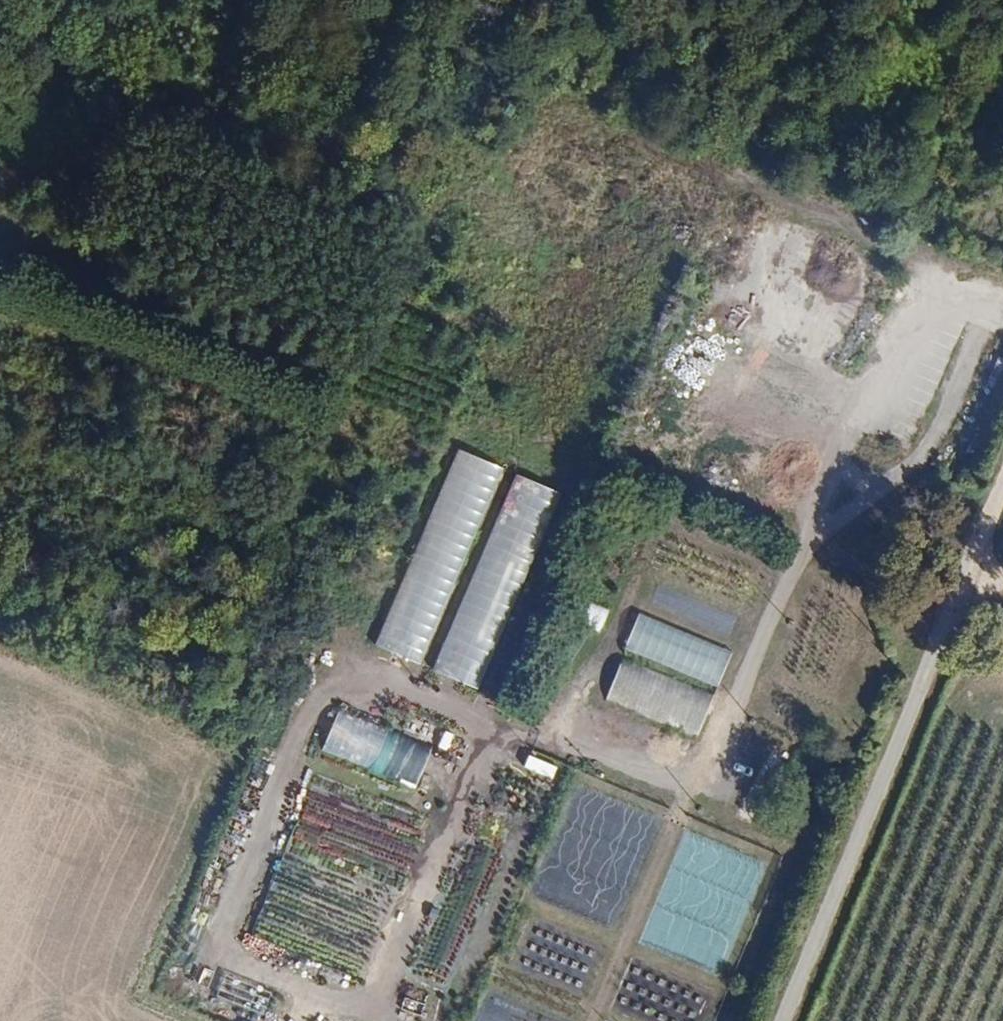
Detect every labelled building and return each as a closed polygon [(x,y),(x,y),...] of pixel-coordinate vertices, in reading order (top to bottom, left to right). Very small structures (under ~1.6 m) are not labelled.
[(481,689),(567,495),(458,452),(373,646),(481,689)] [(603,632),(609,608),(587,603),(581,627),(603,632)] [(737,654),(641,612),(606,701),(704,741),(737,654)] [(434,746),(339,710),(321,749),(419,789),(434,746)] [(436,751),(450,757),(457,740),(443,734),(436,751)]
